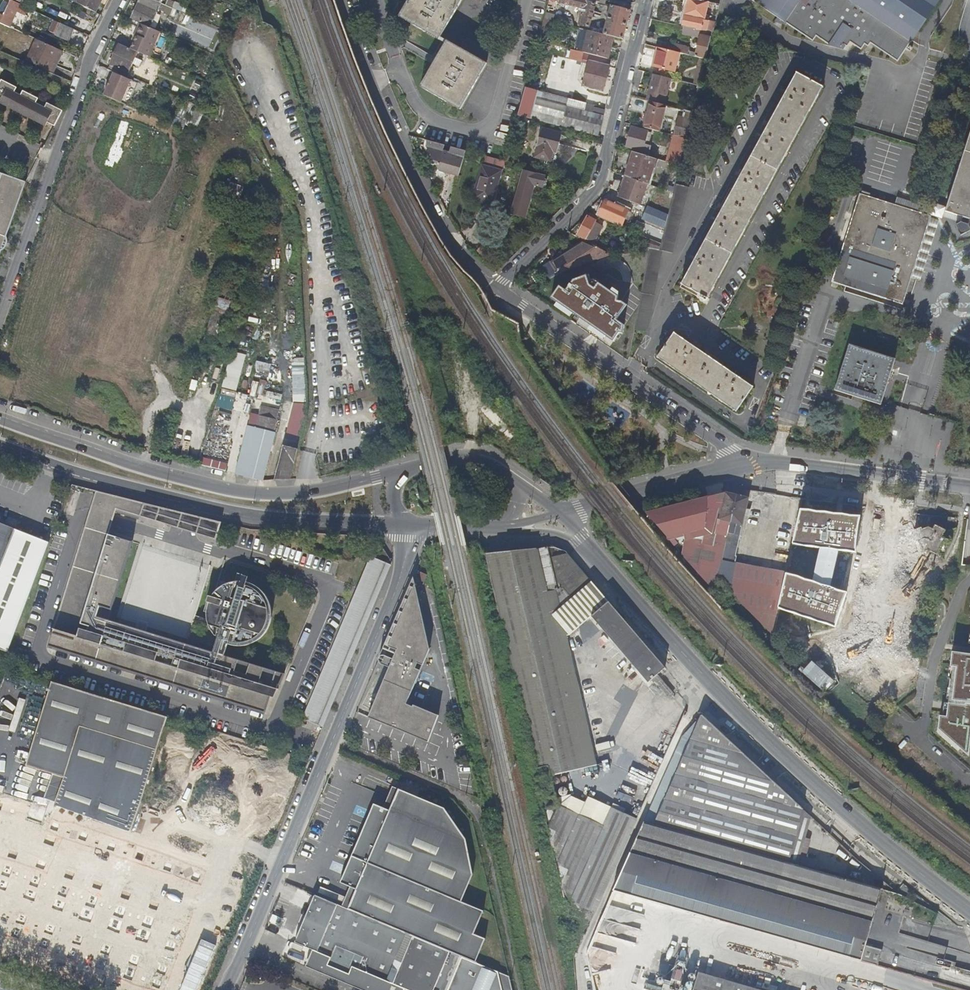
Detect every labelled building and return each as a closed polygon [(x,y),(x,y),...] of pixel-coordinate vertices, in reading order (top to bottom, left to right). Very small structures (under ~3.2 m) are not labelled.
[(28,7),(13,0),(11,0),(7,9),(1,6),(0,7),(0,22),(11,27),(18,11),(25,14),(28,7)] [(71,0),(95,12),(101,0),(79,0),(71,0)] [(173,8),(165,5),(161,3),(153,0),(140,0),(132,18),(151,27),(158,9),(170,14),(173,8)] [(165,5),(173,8),(177,10),(178,7),(174,5),(175,3),(168,0),(167,0),(165,5)] [(408,3),(410,5),(403,18),(426,32),(427,29),(441,37),(458,7),(456,6),(459,0),(410,0),(408,3)] [(586,0),(550,0),(547,8),(554,10),(556,1),(583,8),(579,23),(589,27),(595,3),(585,1),(586,0)] [(708,2),(704,2),(695,0),(689,0),(683,26),(684,26),(695,28),(701,30),(712,32),(715,20),(712,20),(712,22),(704,20),(708,2)] [(752,0),(813,41),(816,36),(841,52),(848,43),(863,51),(870,43),(898,61),(911,44),(846,0),(752,0)] [(911,44),(941,0),(846,0),(911,44)] [(400,16),(403,18),(410,5),(408,3),(400,16)] [(611,5),(604,34),(614,36),(623,38),(630,10),(611,5)] [(557,14),(546,11),(546,13),(545,18),(553,21),(573,26),(574,23),(572,18),(557,14)] [(547,42),(553,21),(545,18),(544,19),(545,20),(539,40),(547,42)] [(69,40),(74,29),(69,27),(61,23),(55,34),(69,40)] [(131,49),(148,56),(159,32),(141,24),(135,35),(137,36),(135,41),(131,49)] [(693,35),(695,28),(684,26),(682,33),(693,35)] [(695,28),(693,35),(700,37),(701,30),(695,28)] [(439,39),(441,37),(427,29),(426,32),(439,39)] [(611,46),(614,36),(604,34),(589,30),(584,52),(608,58),(610,50),(611,46)] [(701,30),(700,37),(696,53),(695,57),(705,59),(712,32),(701,30)] [(64,52),(36,39),(26,60),(55,73),(64,52)] [(447,41),(446,43),(459,51),(460,48),(447,41)] [(431,74),(424,88),(447,101),(448,98),(462,106),(479,76),(477,75),(484,62),(460,48),(459,51),(446,43),(429,72),(431,74)] [(138,52),(119,44),(110,64),(110,65),(108,69),(127,77),(133,64),(135,65),(137,62),(134,61),(138,52)] [(675,44),(673,51),(679,53),(687,55),(688,51),(689,48),(675,44)] [(674,72),(679,53),(673,51),(657,47),(652,66),(661,68),(665,69),(674,72)] [(604,90),(611,59),(608,58),(584,52),(580,51),(578,60),(582,62),(588,63),(583,80),(582,84),(604,90)] [(692,68),(703,71),(705,62),(694,60),(692,68)] [(487,63),(484,62),(477,75),(479,76),(487,63)] [(577,78),(583,80),(588,63),(582,62),(577,78)] [(132,80),(114,72),(103,95),(122,103),(132,80)] [(431,74),(429,72),(421,86),(424,88),(431,74)] [(823,89),(823,88),(796,73),(796,74),(796,75),(787,91),(785,95),(781,103),(778,107),(768,126),(763,135),(761,139),(742,174),(740,178),(733,190),(724,207),(718,218),(716,222),(697,257),(695,260),(682,284),(682,283),(681,284),(682,285),(701,295),(700,298),(706,301),(707,299),(708,299),(709,298),(708,297),(822,88),(823,89)] [(653,74),(646,100),(648,101),(651,101),(664,105),(671,79),(653,74)] [(29,117),(46,126),(48,122),(52,125),(53,122),(56,124),(63,111),(48,103),(46,108),(37,103),(39,98),(24,91),(22,95),(15,92),(18,88),(2,80),(0,84),(0,98),(1,98),(0,101),(0,102),(14,109),(22,113),(29,117)] [(605,109),(592,106),(590,112),(582,110),(584,102),(526,87),(518,115),(598,135),(605,109)] [(460,109),(462,106),(448,98),(447,101),(460,109)] [(664,105),(651,101),(646,121),(644,127),(659,131),(666,105),(664,105)] [(592,106),(592,104),(586,102),(584,102),(582,110),(590,112),(592,106)] [(680,127),(676,126),(674,135),(686,138),(692,115),(689,114),(689,112),(684,110),(682,118),(680,127)] [(181,123),(184,118),(176,114),(174,120),(181,123)] [(635,149),(635,152),(648,156),(651,145),(649,144),(652,132),(632,127),(629,135),(629,137),(626,146),(635,149)] [(556,151),(561,133),(543,128),(535,156),(550,160),(553,150),(556,151)] [(674,135),(666,162),(679,166),(686,138),(674,135)] [(947,208),(946,211),(969,219),(969,135),(947,208)] [(458,176),(463,157),(453,154),(426,146),(433,162),(437,163),(436,166),(439,171),(458,176)] [(465,150),(455,147),(453,154),(463,157),(465,150)] [(647,184),(654,158),(648,156),(635,152),(631,151),(628,160),(631,161),(626,176),(647,184)] [(484,166),(501,170),(501,171),(504,161),(486,156),(484,166)] [(491,204),(501,170),(484,166),(483,166),(474,200),(491,204)] [(547,175),(523,169),(511,215),(524,218),(533,185),(544,188),(547,175)] [(0,173),(0,257),(2,251),(5,250),(7,247),(8,244),(8,241),(8,238),(7,236),(26,182),(0,173)] [(647,184),(626,176),(618,197),(639,205),(647,184)] [(659,250),(662,250),(671,253),(688,187),(675,184),(660,244),(659,250)] [(903,305),(931,216),(860,193),(831,282),(903,305)] [(606,200),(598,216),(620,226),(628,210),(621,207),(622,205),(619,203),(617,205),(606,200)] [(646,222),(652,209),(645,206),(640,219),(646,222)] [(663,229),(667,215),(652,209),(646,222),(663,229)] [(595,221),(596,220),(588,215),(578,233),(594,242),(595,240),(597,236),(603,225),(595,221)] [(660,244),(642,236),(638,246),(648,248),(659,250),(660,244)] [(594,242),(593,243),(604,249),(607,245),(598,241),(595,240),(594,242)] [(481,249),(489,257),(496,250),(488,242),(481,249)] [(554,256),(558,268),(610,252),(593,244),(554,256)] [(659,250),(648,248),(634,330),(647,332),(662,250),(659,250)] [(552,283),(544,295),(576,317),(612,341),(617,333),(621,333),(623,325),(615,320),(625,305),(620,301),(616,301),(616,297),(595,281),(591,287),(585,283),(581,272),(568,278),(560,289),(552,283)] [(675,333),(675,332),(657,358),(658,358),(659,358),(736,411),(736,412),(754,387),(753,386),(752,386),(710,358),(691,345),(676,334),(675,333)] [(881,404),(895,359),(850,344),(835,390),(881,404)] [(236,391),(247,355),(233,351),(222,387),(236,391)] [(202,377),(191,374),(187,389),(197,392),(202,377)] [(256,430),(249,428),(237,476),(261,482),(275,425),(276,419),(278,413),(262,410),(259,419),(256,430)] [(256,430),(259,419),(252,417),(249,428),(256,430)] [(288,440),(299,443),(301,436),(290,433),(288,440)] [(283,446),(274,482),(290,481),(297,450),(283,446)] [(724,493),(645,514),(715,589),(736,495),(724,493)] [(746,510),(748,497),(737,495),(736,495),(727,537),(718,579),(744,607),(772,637),(773,634),(778,610),(786,574),(734,563),(745,514),(746,510)] [(860,518),(800,511),(792,547),(820,550),(813,583),(786,574),(778,610),(836,629),(847,594),(830,588),(838,552),(856,554),(860,518)] [(0,523),(0,649),(8,653),(50,543),(0,523)] [(276,697),(285,671),(223,653),(226,642),(235,643),(245,641),(250,639),(252,638),(255,636),(257,634),(258,632),(261,628),(265,618),(265,616),(266,612),(265,607),(264,602),(261,597),(260,594),(256,590),(250,586),(249,585),(245,583),(240,582),(238,582),(235,582),(232,582),(230,582),(228,583),(224,583),(219,586),(218,587),(215,589),(212,591),(210,594),(207,598),(205,604),(204,609),(204,613),(204,614),(204,618),(206,623),(207,627),(209,630),(211,632),(213,634),(215,636),(211,650),(98,615),(100,606),(112,610),(132,543),(121,539),(120,541),(116,539),(117,538),(85,528),(49,645),(267,712),(271,695),(276,697)] [(647,683),(664,668),(592,584),(564,553),(556,549),(546,549),(537,550),(537,549),(517,551),(485,554),(539,781),(598,766),(568,636),(590,617),(647,683)] [(339,704),(388,563),(367,555),(308,721),(322,726),(331,701),(339,704)] [(421,607),(414,577),(386,643),(390,644),(407,604),(409,602),(412,601),(413,601),(415,601),(417,602),(418,603),(420,605),(421,607)] [(430,651),(421,607),(420,605),(418,603),(417,602),(415,601),(413,601),(412,601),(409,602),(407,604),(390,644),(386,643),(384,648),(396,653),(394,658),(385,654),(383,655),(381,656),(380,657),(379,661),(379,662),(380,664),(381,665),(389,669),(369,719),(429,743),(440,716),(414,706),(413,707),(407,705),(430,651)] [(948,708),(969,711),(969,652),(953,650),(952,662),(954,662),(949,703),(948,708)] [(53,681),(28,763),(133,794),(163,715),(53,681)] [(948,708),(947,715),(946,722),(939,722),(938,733),(969,751),(969,711),(948,708)] [(139,796),(166,716),(163,715),(133,794),(139,796)] [(702,715),(682,738),(681,738),(745,755),(739,750),(729,740),(727,738),(702,715)] [(788,863),(803,809),(787,794),(745,755),(681,738),(644,821),(788,863)] [(301,766),(306,768),(310,759),(304,757),(302,761),(301,766)] [(65,780),(54,776),(35,827),(47,831),(65,780)] [(355,793),(331,848),(336,850),(460,902),(472,875),(453,867),(465,840),(436,827),(443,809),(393,788),(385,806),(355,793)] [(601,825),(542,798),(549,829),(577,950),(638,819),(610,808),(601,825)] [(796,865),(810,816),(803,809),(788,863),(796,865)] [(866,945),(882,890),(796,865),(788,863),(644,821),(622,869),(613,888),(801,944),(878,965),(882,950),(866,945)] [(463,956),(483,911),(460,902),(336,850),(330,865),(339,869),(327,900),(463,956)] [(884,882),(882,890),(899,895),(884,882)] [(313,894),(293,941),(315,950),(308,967),(362,989),(500,989),(496,970),(463,956),(327,900),(313,894)] [(500,989),(512,989),(509,975),(496,970),(500,989)] [(694,989),(759,989),(699,972),(694,989)]
